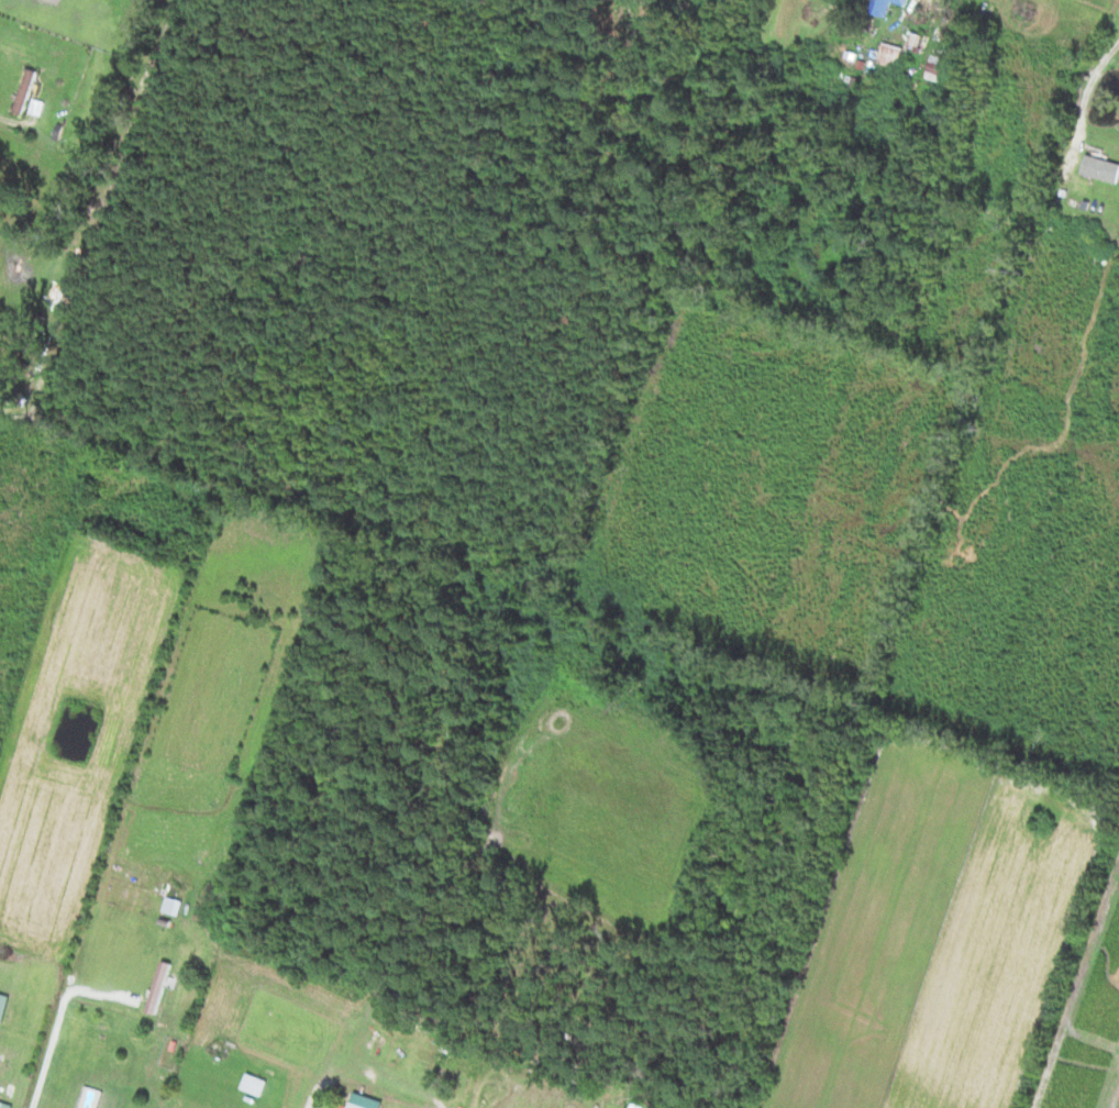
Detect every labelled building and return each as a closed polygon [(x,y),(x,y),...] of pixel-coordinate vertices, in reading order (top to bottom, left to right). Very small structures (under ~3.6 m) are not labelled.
[(890,17),(895,0),(910,5),(911,0),(878,0),(875,12),(890,17)] [(900,68),(906,47),(887,42),(881,62),(900,68)] [(949,60),(935,54),(926,76),(940,82),(949,60)] [(42,72),(32,68),(14,111),(24,115),(42,72)] [(1118,183),(1118,162),(1089,155),(1084,174),(1118,183)] [(186,902),(170,896),(165,911),(181,916),(186,902)] [(11,993),(0,991),(0,1020),(7,1021),(11,993)] [(245,1088),(264,1096),(270,1082),(251,1074),(245,1088)] [(354,1102),(352,1107),(383,1107),(384,1104),(368,1098),(365,1107),(354,1102)]
